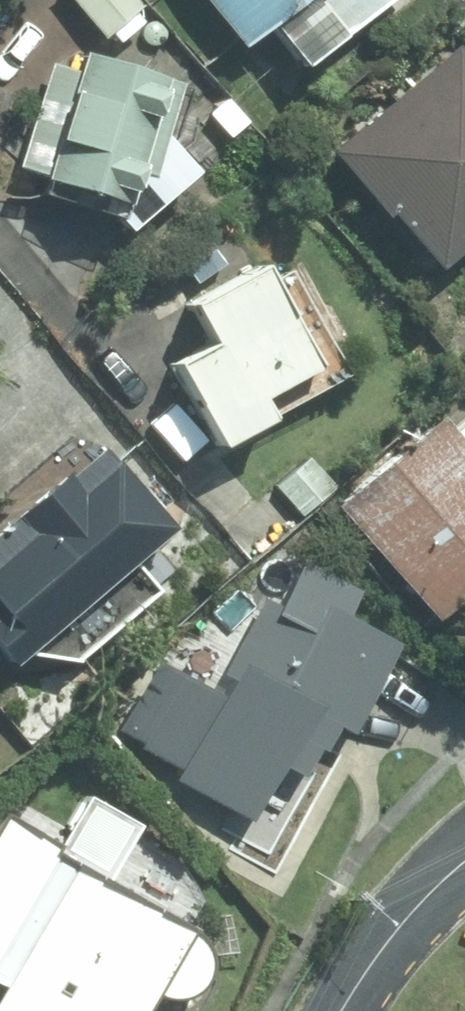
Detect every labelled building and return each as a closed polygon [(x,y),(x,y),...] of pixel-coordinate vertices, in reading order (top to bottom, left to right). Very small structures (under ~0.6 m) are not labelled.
[(96,39),(136,7),(130,0),(64,0),(96,39)] [(229,42),(257,21),(293,67),(380,0),(196,0),(229,42)] [(435,49),(308,152),(363,220),(368,216),(412,270),(460,232),(464,239),(464,85),(435,49)] [(118,232),(184,177),(157,144),(176,86),(79,53),(36,183),(93,202),(118,232)] [(273,319),(247,269),(176,308),(197,347),(160,367),(205,451),(258,421),(247,400),(302,370),(274,319),(273,319)] [(444,434),(436,424),(331,512),(424,623),(464,589),(464,417),(444,434)] [(0,526),(0,650),(6,657),(161,527),(93,447),(0,526)] [(293,517),(327,488),(303,458),(269,487),(293,517)] [(170,769),(162,783),(238,821),(266,765),(289,776),(314,727),(332,737),(379,646),(328,620),(344,589),(291,562),(267,609),(255,603),(207,695),(145,663),(107,737),(170,769)] [(125,989),(159,1008),(195,945),(0,834),(0,1010),(113,1010),(125,989)]
